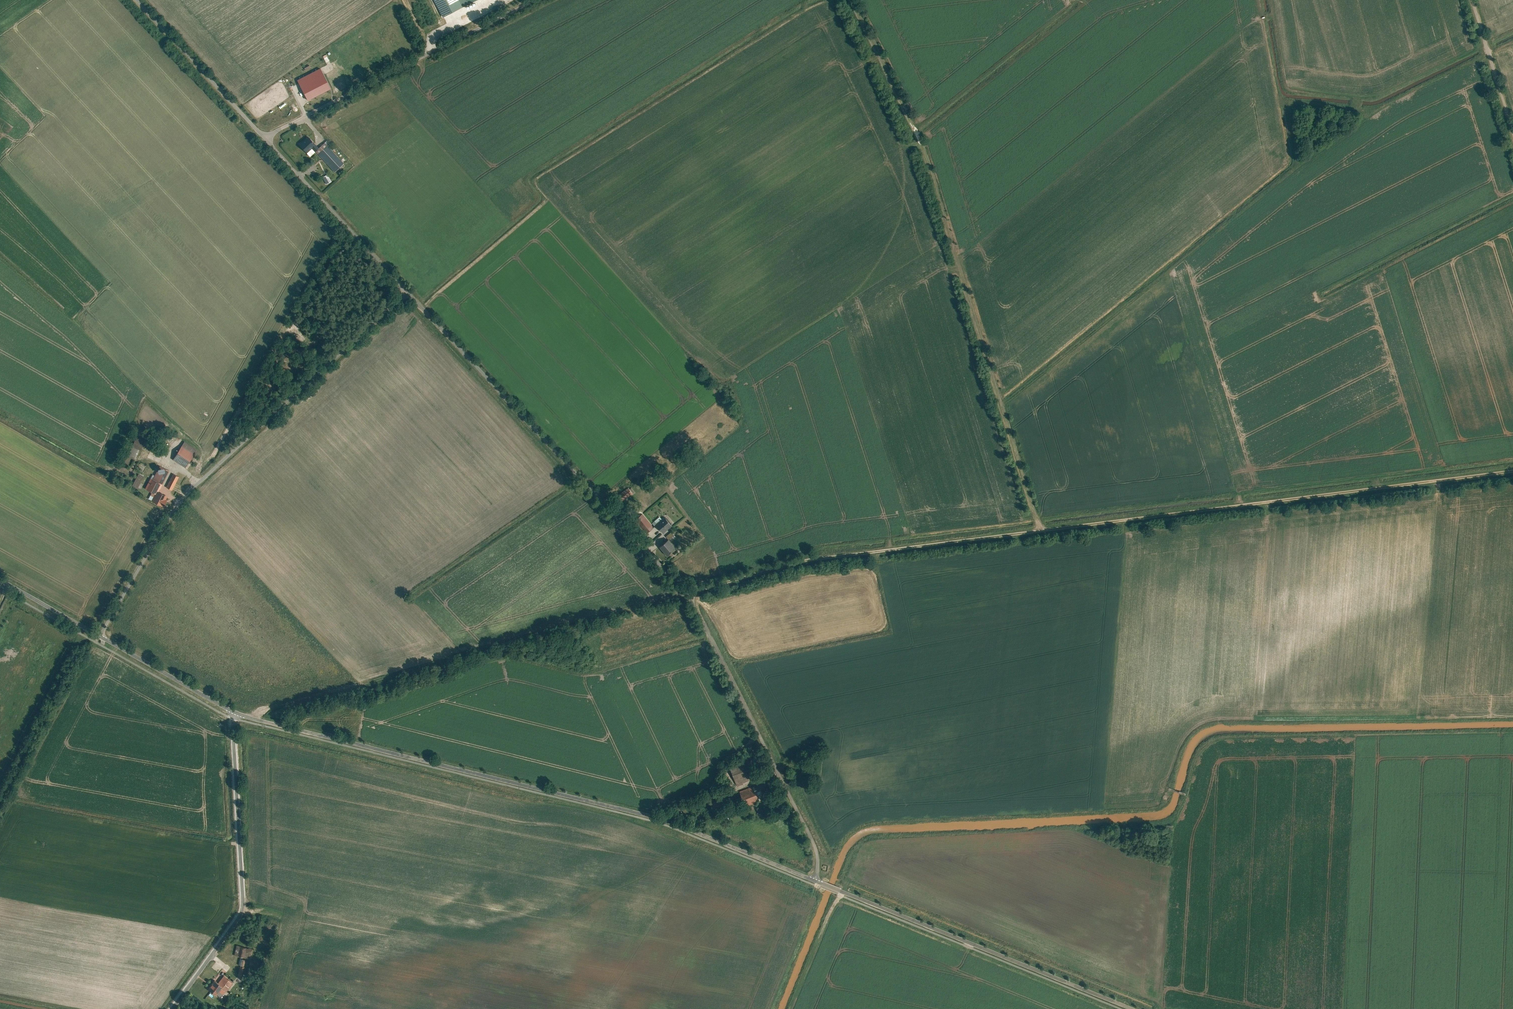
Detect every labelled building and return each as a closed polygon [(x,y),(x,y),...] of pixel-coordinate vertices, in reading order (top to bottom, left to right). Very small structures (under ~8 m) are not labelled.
[(442,17),(475,0),(434,0),(442,17)] [(301,86),(308,100),(331,88),(324,74),(301,86)] [(307,144),(311,148),(315,144),(303,132),(294,141),(302,149),(307,144)] [(314,152),(330,169),(339,160),(338,158),(342,155),(334,148),(332,150),(325,142),(314,152)] [(327,174),(322,177),(326,184),(331,181),(327,174)] [(141,448),(144,440),(135,436),(132,445),(141,448)] [(182,441),(171,459),(185,467),(196,450),(182,441)] [(159,463),(152,476),(162,481),(169,468),(159,463)] [(172,470),(165,484),(172,487),(179,473),(172,470)] [(143,474),(138,471),(134,478),(140,481),(143,474)] [(151,476),(146,486),(156,492),(153,498),(163,504),(169,493),(159,488),(162,481),(151,476)] [(633,494),(628,487),(616,497),(620,503),(633,494)] [(654,527),(642,514),(635,520),(647,533),(654,527)] [(672,526),(664,517),(655,524),(663,533),(672,526)] [(676,548),(668,539),(659,547),(667,556),(676,548)] [(755,776),(746,755),(728,762),(736,784),(755,776)] [(753,785),(739,790),(745,805),(759,800),(755,789),(761,786),(762,788),(772,783),(769,775),(757,780),(758,781),(752,783),(753,785)] [(724,796),(710,801),(713,808),(720,805),(722,809),(728,806),(724,796)] [(251,959),(253,950),(237,946),(235,955),(251,959)] [(224,982),(222,984),(225,986),(229,988),(230,988),(233,982),(226,978),(224,982)] [(215,987),(222,991),(224,988),(225,986),(222,984),(224,982),(219,979),(215,987)]
